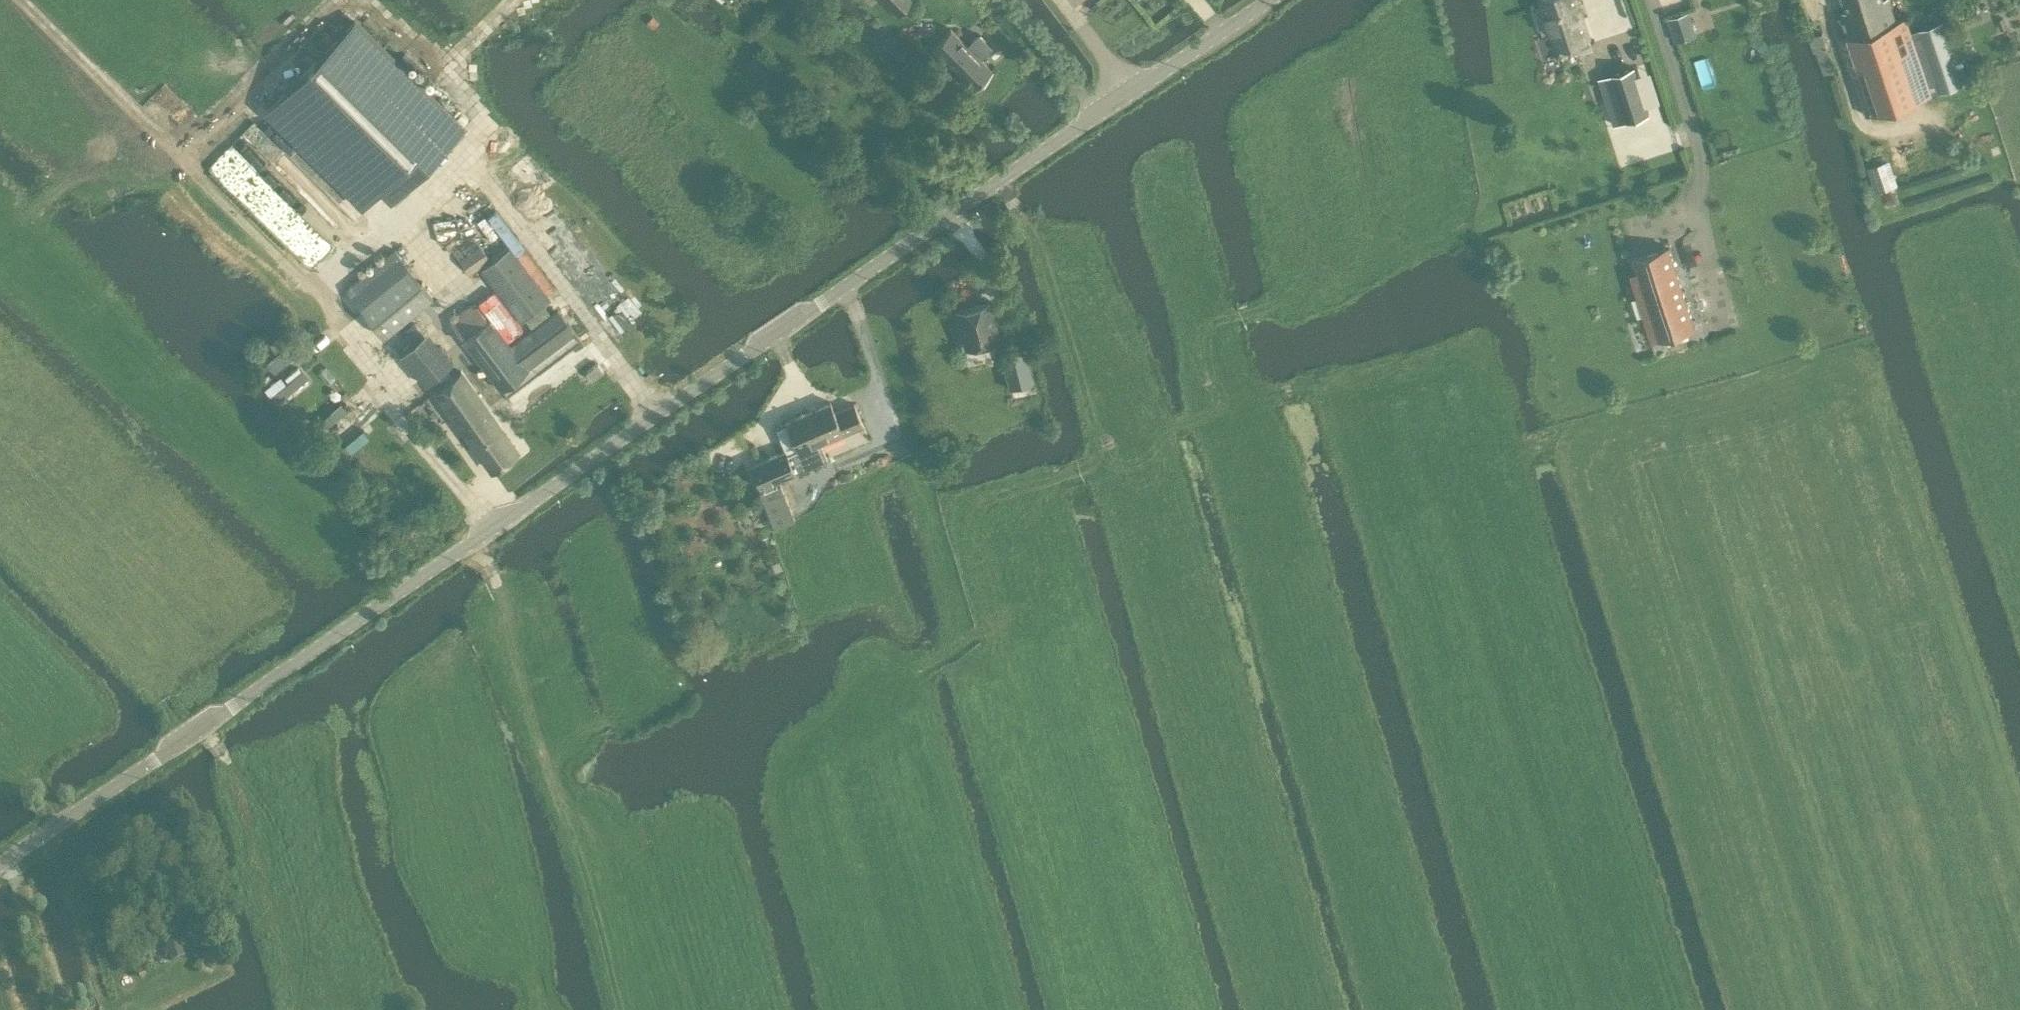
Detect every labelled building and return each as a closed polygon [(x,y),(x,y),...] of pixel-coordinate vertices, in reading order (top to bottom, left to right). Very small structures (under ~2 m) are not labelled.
[(897,13),(910,0),(885,0),(897,13)] [(1538,14),(1544,32),(1552,29),(1557,44),(1559,44),(1561,53),(1591,43),(1588,35),(1589,34),(1578,0),(1543,0),(1547,11),(1538,14)] [(1847,8),(1843,10),(1851,34),(1842,37),(1867,114),(1933,92),(1913,34),(1907,16),(1897,19),(1891,0),(1845,0),(1847,8)] [(1687,8),(1668,14),(1682,59),(1701,53),(1687,8)] [(354,20),(267,108),(364,204),(381,186),(393,198),(463,127),(354,20)] [(1913,34),(1933,92),(1959,83),(1941,25),(1913,34)] [(951,28),(933,47),(973,87),(991,68),(980,57),(991,46),(977,32),(966,43),(951,28)] [(1619,97),(1607,100),(1614,124),(1650,113),(1635,65),(1611,73),(1619,97)] [(1619,97),(1611,73),(1599,77),(1607,100),(1619,97)] [(479,242),(458,257),(470,273),(491,259),(479,242)] [(510,245),(481,268),(520,321),(550,299),(510,245)] [(1669,246),(1634,257),(1645,292),(1638,295),(1644,315),(1652,312),(1659,337),(1695,325),(1669,246)] [(432,294),(396,248),(347,288),(383,334),(432,294)] [(995,360),(1002,358),(1013,399),(1036,392),(1024,343),(1002,349),(999,338),(990,300),(955,309),(965,345),(989,339),(995,360)] [(470,303),(449,319),(465,339),(501,387),(575,331),(558,310),(512,345),(492,319),(489,320),(477,304),(470,303)] [(275,354),(265,361),(274,371),(306,345),(297,333),(289,341),(283,333),(269,345),(275,354)] [(421,338),(402,353),(426,383),(452,361),(440,346),(433,352),(421,338)] [(597,362),(585,371),(591,378),(603,369),(597,362)] [(462,372),(435,391),(491,468),(518,449),(462,372)] [(808,410),(821,443),(823,442),(864,425),(854,403),(835,411),(831,400),(808,410)] [(821,443),(808,410),(785,420),(796,447),(786,451),(785,449),(750,464),(759,486),(827,457),(821,443)] [(795,517),(780,482),(759,490),(774,525),(795,517)] [(163,942),(171,962),(185,957),(177,937),(163,942)]
